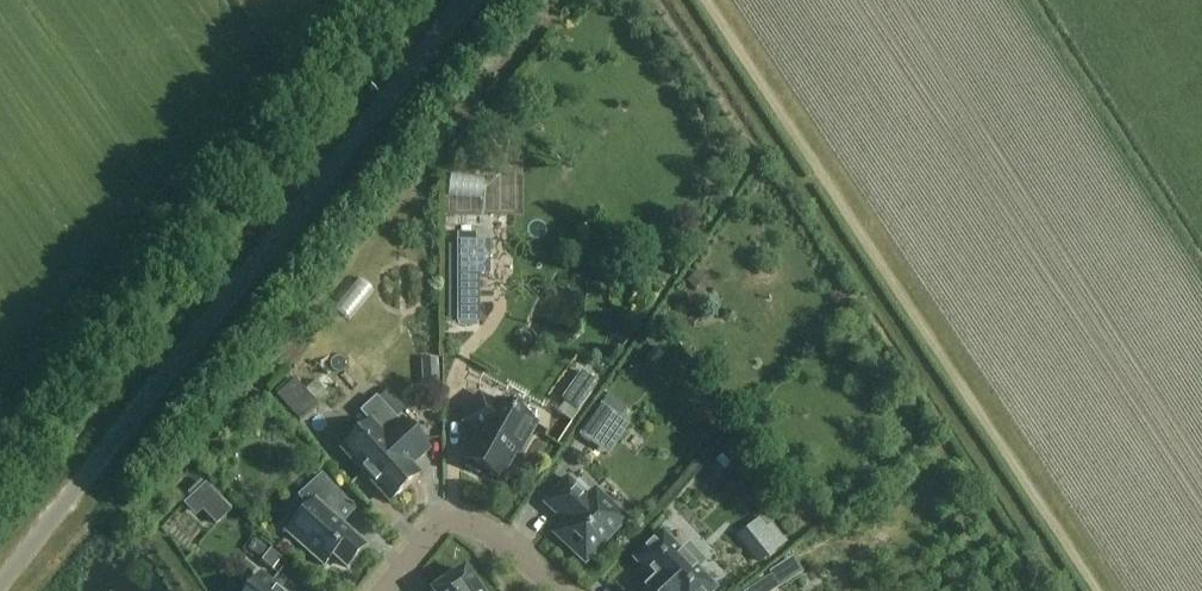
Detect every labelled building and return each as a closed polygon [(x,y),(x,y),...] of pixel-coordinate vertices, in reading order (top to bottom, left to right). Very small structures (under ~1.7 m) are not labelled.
[(450,247),(450,319),(459,319),(459,308),(478,309),(478,275),(488,275),(489,244),(459,244),(459,247),(450,247)] [(696,271),(687,281),(695,289),(705,279),(696,271)] [(424,387),(440,386),(439,360),(423,361),(424,387)] [(563,402),(580,414),(600,386),(583,374),(563,402)] [(301,423),(319,407),(296,382),(278,398),(301,423)] [(520,457),(539,424),(497,400),(495,403),(479,394),(462,424),(478,434),(462,461),(466,463),(464,467),(479,476),(481,473),(501,484),(517,455),(520,457)] [(400,424),(377,398),(360,413),(370,424),(342,451),(390,503),(420,476),(411,466),(429,450),(403,421),(400,424)] [(602,406),(580,437),(591,444),(604,425),(613,431),(621,419),(602,406)] [(605,471),(620,453),(612,446),(617,440),(607,432),(587,455),(605,471)] [(347,568),(366,547),(333,517),(347,502),(322,476),(299,497),(309,508),(287,533),(324,567),(333,556),(347,568)] [(589,498),(568,479),(545,504),(565,524),(554,535),(586,565),(591,559),(594,563),(604,552),(601,548),(627,520),(596,491),(589,498)] [(190,501),(185,505),(186,506),(196,517),(203,510),(216,525),(231,512),(206,486),(190,501)] [(772,522),(767,527),(762,520),(739,538),(761,565),(789,543),(772,522)] [(663,534),(635,560),(653,579),(641,590),(714,590),(715,590),(696,570),(704,563),(689,547),(682,554),(663,534)] [(269,551),(261,561),(272,570),(280,559),(269,551)] [(782,590),(806,575),(795,559),(771,575),(782,590)] [(465,572),(436,590),(478,590),(477,590),(480,588),(471,575),(468,577),(465,572)] [(259,577),(248,590),(277,590),(259,577)]
